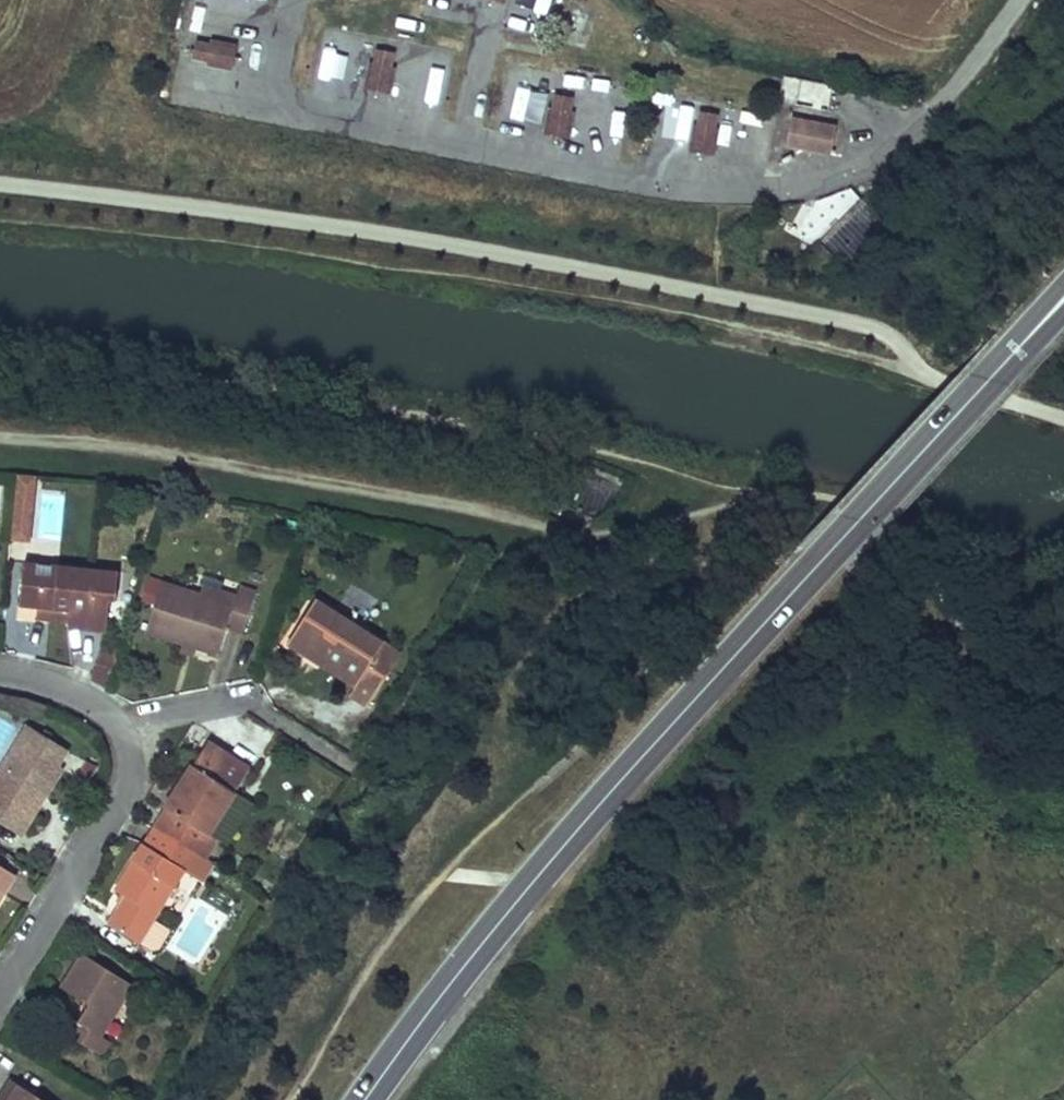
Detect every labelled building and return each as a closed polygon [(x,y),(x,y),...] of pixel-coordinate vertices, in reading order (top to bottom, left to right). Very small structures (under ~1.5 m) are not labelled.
[(221,49),(200,45),(198,60),(218,63),(221,49)] [(221,49),(218,63),(233,65),(235,51),(221,49)] [(388,76),(392,55),(378,53),(374,73),(388,76)] [(388,76),(374,73),(371,87),(385,90),(388,76)] [(567,120),(571,100),(556,97),(553,118),(567,120)] [(712,131),(715,116),(702,114),(699,129),(712,131)] [(567,120),(553,118),(550,132),(565,135),(567,120)] [(834,129),(793,121),(788,149),(828,157),(834,129)] [(712,131),(699,129),(696,151),(709,153),(712,131)] [(865,200),(823,237),(848,265),(889,228),(865,200)] [(10,539),(31,540),(35,472),(14,471),(10,539)] [(582,507),(610,515),(619,481),(591,473),(582,507)] [(69,626),(107,631),(111,600),(117,601),(120,572),(26,560),(21,603),(40,605),(71,609),(70,621),(69,626)] [(162,582),(146,632),(182,644),(196,649),(218,656),(227,629),(243,634),(256,592),(241,587),(237,597),(235,606),(200,594),(162,582)] [(200,594),(235,606),(237,597),(203,586),(200,594)] [(374,659),(384,643),(316,600),(288,643),(312,658),(317,650),(326,656),(322,664),(356,686),(351,695),(369,707),(392,670),(374,659)] [(70,621),(71,609),(40,605),(38,617),(56,619),(70,621)] [(374,659),(392,670),(402,654),(384,643),(374,659)] [(107,689),(119,649),(103,644),(91,675),(92,681),(107,689)] [(196,649),(182,644),(180,652),(194,657),(196,649)] [(326,656),(317,650),(312,658),(322,664),(326,656)] [(0,774),(0,813),(15,822),(22,809),(28,813),(41,792),(47,796),(54,785),(63,770),(58,766),(67,751),(28,728),(0,774)] [(251,769),(209,743),(184,782),(155,828),(204,859),(205,860),(217,840),(209,835),(251,769)] [(47,796),(41,792),(28,813),(22,809),(15,822),(0,813),(0,820),(24,834),(47,796)] [(171,931),(154,920),(185,871),(193,877),(204,859),(155,828),(140,852),(116,891),(126,898),(109,925),(153,953),(159,950),(171,931)] [(205,860),(204,859),(193,877),(202,882),(213,865),(205,860)] [(14,880),(0,871),(0,902),(14,880)] [(134,986),(83,954),(72,971),(62,988),(90,1005),(79,1022),(72,1017),(63,1031),(103,1056),(111,1042),(102,1037),(134,986)] [(11,1080),(2,1094),(10,1099),(43,1099),(11,1080)]
